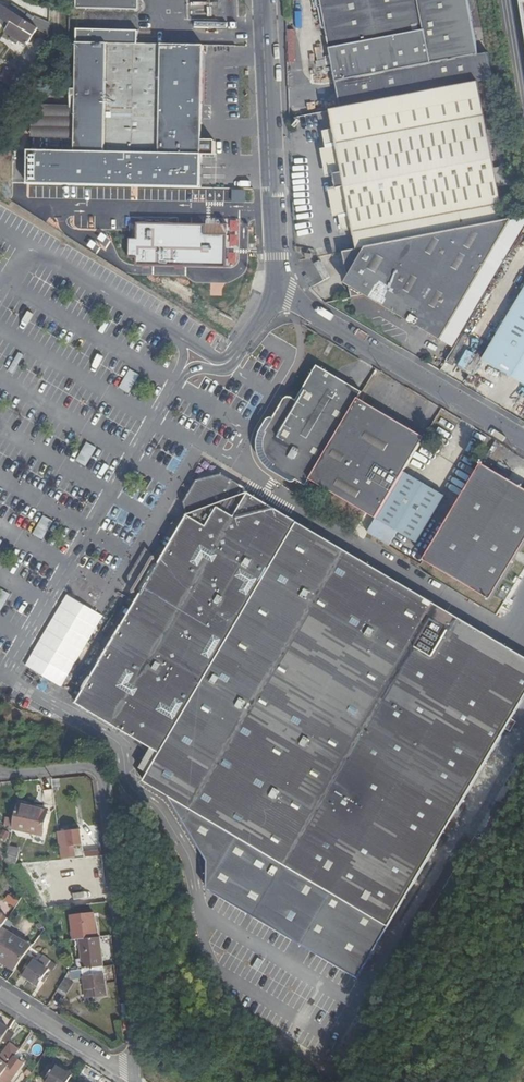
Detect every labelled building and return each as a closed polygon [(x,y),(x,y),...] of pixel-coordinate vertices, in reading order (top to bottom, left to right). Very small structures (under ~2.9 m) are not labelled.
[(76,10),(138,12),(138,0),(76,0),(76,10)] [(214,0),(189,0),(189,20),(214,20),(214,0)] [(361,104),(492,79),(486,51),(478,53),(468,0),(321,0),(336,80),(356,76),(361,104)] [(13,36),(20,41),(27,45),(37,28),(31,24),(8,10),(0,5),(0,16),(12,24),(7,32),(13,36)] [(31,24),(34,19),(12,5),(8,10),(31,24)] [(48,27),(34,19),(31,24),(37,28),(44,33),(48,27)] [(16,48),(20,41),(13,36),(9,43),(16,48)] [(73,140),(73,152),(202,155),(215,155),(215,141),(201,140),(203,46),(75,44),(74,106),(73,140)] [(20,94),(28,82),(6,69),(3,74),(0,72),(0,81),(20,94)] [(336,80),(341,108),(361,104),(356,76),(336,80)] [(336,144),(337,146),(485,118),(478,83),(330,111),(334,130),(336,144)] [(46,139),(47,105),(30,104),(30,138),(46,139)] [(63,106),(47,105),(46,139),(62,140),(63,106)] [(74,106),(63,106),(62,140),(73,140),(74,106)] [(353,230),(353,233),(501,206),(498,188),(495,170),(485,118),(337,146),(342,174),(345,187),(353,230)] [(336,144),(334,130),(323,132),(326,146),(336,144)] [(253,137),(241,137),(240,154),(252,154),(253,137)] [(327,178),(342,174),(337,146),(321,150),(327,178)] [(202,155),(73,152),(27,151),(26,185),(201,189),(202,155)] [(509,167),(495,170),(498,188),(510,186),(509,167)] [(353,230),(345,187),(329,190),(334,217),(339,216),(343,233),(353,230)] [(367,248),(504,222),(501,206),(353,233),(357,250),(367,248)] [(504,222),(367,248),(357,250),(344,252),(349,278),(346,283),(350,286),(353,297),(365,295),(441,340),(455,348),(523,231),(523,218),(511,220),(504,222)] [(229,284),(229,240),(58,239),(164,294),(165,291),(165,274),(171,274),(174,267),(202,268),(202,284),(229,284)] [(336,259),(337,271),(345,271),(345,259),(336,259)] [(314,264),(324,280),(329,276),(320,261),(314,264)] [(484,359),(523,383),(523,294),(484,359)] [(223,310),(228,314),(238,300),(233,297),(223,310)] [(472,374),(483,357),(469,349),(458,366),(472,374)] [(276,472),(274,473),(278,476),(280,477),(303,491),(311,479),(358,400),(363,392),(336,376),(318,366),(297,401),(294,399),(292,398),(290,398),(288,398),(286,399),(285,400),(275,416),(262,438),(264,439),(261,447),(262,452),(263,458),(265,462),(269,467),(276,472)] [(128,370),(121,389),(132,393),(139,374),(128,370)] [(376,519),(404,472),(424,439),(358,400),(311,479),(376,519)] [(77,462),(88,466),(96,446),(86,442),(77,462)] [(482,463),(478,471),(425,560),(491,600),(515,560),(521,551),(523,545),(523,489),(482,463)] [(445,496),(404,472),(376,519),(417,544),(445,496)] [(386,925),(523,696),(523,661),(502,697),(463,673),(485,634),(414,591),(297,523),(247,493),(246,488),(221,474),(198,479),(185,501),(189,514),(161,561),(155,563),(148,575),(141,587),(142,593),(77,702),(119,727),(137,738),(152,747),(140,767),(148,771),(143,780),(181,802),(386,925)] [(45,539),(52,519),(42,515),(35,535),(45,539)] [(368,533),(382,542),(388,533),(373,524),(368,533)] [(485,634),(463,673),(502,697),(523,661),(523,657),(485,634)] [(48,805),(55,805),(54,790),(46,791),(48,805)] [(386,925),(181,802),(210,846),(217,894),(356,977),(386,925)] [(15,819),(12,829),(43,836),(48,811),(18,804),(15,819)] [(4,826),(11,833),(12,829),(15,819),(6,817),(4,826)] [(79,832),(58,834),(61,860),(82,857),(79,832)] [(19,850),(8,848),(4,866),(15,865),(19,850)] [(9,893),(5,901),(17,907),(21,900),(9,893)] [(84,906),(95,905),(94,897),(83,898),(84,906)] [(81,940),(97,937),(94,914),(71,917),(74,940),(81,940)] [(3,928),(8,920),(0,915),(0,933),(3,928)] [(33,947),(3,928),(0,933),(0,960),(16,970),(33,947)] [(78,963),(79,970),(104,967),(100,937),(97,937),(81,940),(83,962),(78,963)] [(40,962),(35,959),(24,976),(40,985),(50,969),(48,967),(51,962),(43,957),(40,962)] [(16,970),(0,960),(0,964),(14,973),(16,970)] [(107,995),(104,967),(79,970),(70,972),(71,979),(85,978),(86,989),(92,989),(93,997),(107,995)] [(74,984),(65,979),(58,991),(67,997),(74,984)] [(2,1041),(9,1029),(0,1023),(0,1044),(2,1041)] [(9,1029),(2,1041),(8,1044),(15,1033),(9,1029)] [(0,1057),(0,1081),(11,1081),(23,1063),(17,1059),(14,1057),(18,1051),(8,1044),(0,1057)] [(45,1081),(67,1081),(72,1075),(56,1065),(45,1081)]
